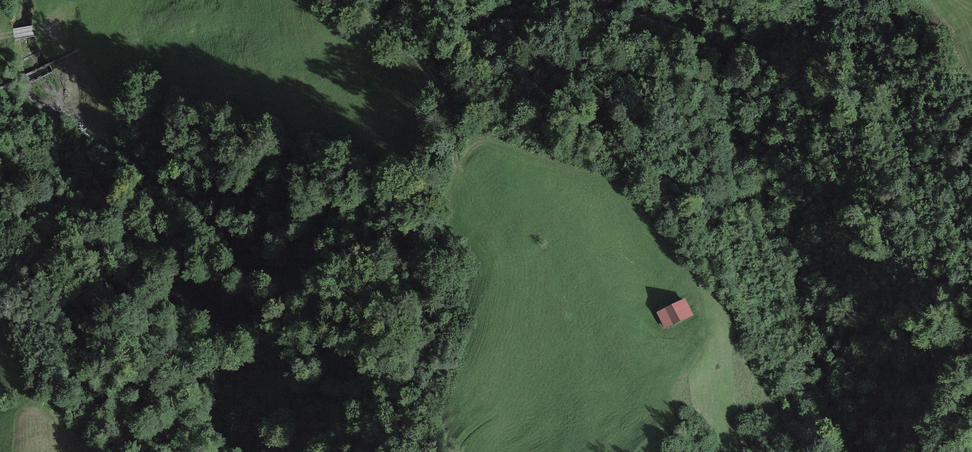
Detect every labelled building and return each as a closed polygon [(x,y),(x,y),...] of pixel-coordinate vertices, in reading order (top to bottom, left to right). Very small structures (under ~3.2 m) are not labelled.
[(685,299),(657,312),(665,329),(694,316),(685,299)]
